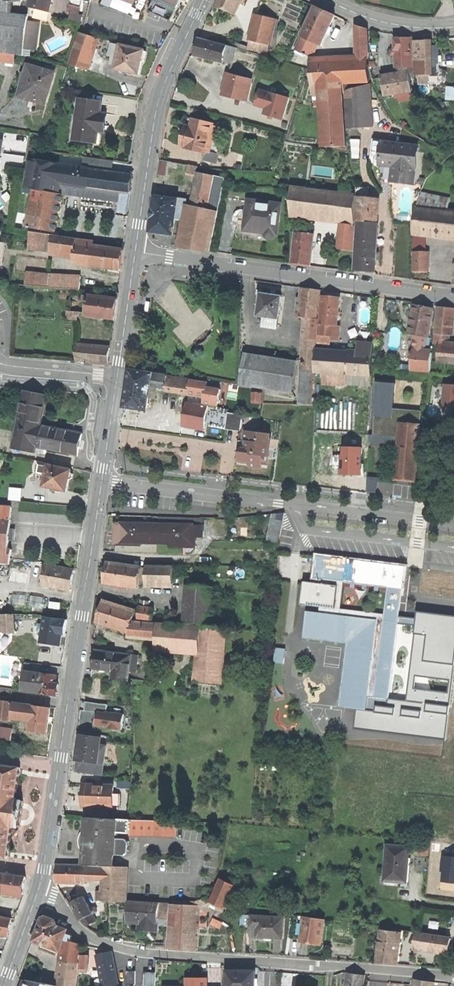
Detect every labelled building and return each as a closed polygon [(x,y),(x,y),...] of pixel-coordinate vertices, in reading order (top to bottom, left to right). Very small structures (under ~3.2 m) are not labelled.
[(0,0),(0,17),(10,18),(10,1),(0,0)] [(50,11),(52,0),(32,0),(30,7),(50,11)] [(162,0),(155,0),(150,11),(160,16),(172,21),(178,8),(162,0)] [(236,14),(242,0),(220,0),(217,5),(236,14)] [(79,15),(82,7),(69,4),(67,11),(71,12),(69,20),(81,23),(83,16),(79,15)] [(316,7),(302,37),(316,43),(321,46),(329,27),(335,16),(316,7)] [(258,15),(249,49),(267,53),(271,36),(277,38),(279,31),(273,30),(276,19),(258,15)] [(0,17),(0,53),(24,56),(25,47),(27,34),(28,22),(29,20),(10,18),(0,17)] [(38,23),(28,22),(27,34),(36,35),(38,23)] [(359,60),(368,60),(367,30),(357,26),(359,60)] [(70,64),(88,70),(93,52),(108,55),(112,41),(98,38),(80,32),(70,64)] [(35,48),(36,35),(27,34),(25,47),(35,48)] [(316,43),(302,37),(296,50),(310,57),(316,43)] [(395,38),(395,49),(395,56),(395,67),(397,67),(413,67),(412,38),(395,38)] [(202,56),(232,63),(236,49),(199,39),(195,55),(202,56)] [(419,75),(428,74),(428,67),(431,67),(436,67),(438,62),(438,57),(438,53),(436,53),(436,46),(431,46),(431,41),(415,41),(415,75),(419,75)] [(112,56),(110,64),(116,65),(115,68),(124,70),(123,73),(127,74),(130,75),(131,72),(139,74),(142,61),(144,62),(146,52),(144,52),(145,50),(121,44),(118,58),(112,56)] [(369,82),(368,60),(359,60),(309,63),(310,69),(311,94),(321,94),(322,109),(324,146),(345,145),(344,126),(343,93),(344,92),(343,83),(369,82)] [(37,102),(47,105),(55,73),(28,66),(20,96),(34,99),(37,100),(37,102)] [(412,71),(413,67),(397,67),(398,75),(409,73),(409,71),(412,71)] [(409,73),(398,75),(391,76),(382,77),(383,82),(385,95),(394,94),(412,92),(409,73)] [(224,96),(246,102),(252,80),(230,74),(224,96)] [(428,84),(428,74),(419,75),(419,84),(428,84)] [(453,99),(453,86),(448,85),(446,97),(453,99)] [(270,93),(260,90),(255,105),(266,108),(265,112),(264,114),(282,120),(289,98),(270,92),(270,93)] [(369,91),(344,92),(343,93),(344,126),(371,125),(369,91)] [(97,142),(98,132),(104,133),(105,127),(107,109),(101,108),(102,103),(79,100),(74,139),(97,142)] [(186,148),(204,153),(206,153),(206,152),(213,126),(213,125),(193,119),(191,127),(189,135),(184,134),(183,140),(181,145),(186,146),(186,148)] [(206,152),(210,153),(217,127),(213,126),(206,152)] [(369,161),(380,162),(382,142),(383,140),(372,139),(369,161)] [(393,182),(414,184),(418,152),(418,146),(399,144),(382,142),(380,162),(380,164),(390,165),(395,165),(393,182)] [(210,153),(206,152),(206,153),(204,153),(203,160),(209,162),(216,162),(218,154),(210,153)] [(0,162),(0,168),(23,171),(25,156),(1,153),(0,162)] [(88,188),(90,169),(88,168),(88,166),(84,166),(84,168),(31,160),(26,188),(34,189),(59,194),(62,181),(68,182),(67,187),(79,189),(78,195),(119,201),(120,192),(88,188)] [(168,162),(161,161),(159,174),(166,175),(168,162)] [(187,174),(196,175),(197,167),(188,165),(187,174)] [(88,188),(120,192),(130,194),(133,175),(90,169),(88,188)] [(193,206),(218,212),(225,178),(206,174),(200,172),(193,206)] [(342,220),(355,221),(356,195),(291,187),(291,213),(342,220)] [(359,188),(358,198),(367,199),(368,188),(359,188)] [(59,194),(34,189),(27,227),(56,232),(60,207),(63,194),(59,194)] [(176,216),(178,199),(156,196),(151,231),(162,232),(173,234),(176,216)] [(356,221),(358,221),(376,223),(378,200),(367,199),(358,198),(356,221)] [(176,216),(184,217),(186,205),(187,201),(178,199),(176,216)] [(276,235),(280,205),(248,201),(245,231),(255,233),(266,234),(266,236),(267,237),(268,239),(269,239),(270,239),(271,239),(273,239),(274,238),(275,237),(276,235)] [(218,212),(193,206),(186,205),(184,217),(178,246),(210,251),(218,212)] [(453,237),(453,213),(448,212),(416,208),(413,231),(426,233),(453,237)] [(353,247),(355,221),(342,220),(339,245),(353,247)] [(376,223),(358,221),(356,270),(369,271),(375,271),(378,223),(376,223)] [(91,262),(91,266),(110,268),(121,269),(124,249),(94,246),(94,240),(78,238),(77,238),(30,231),(30,233),(29,249),(52,251),(53,250),(75,253),(75,260),(91,262)] [(426,251),(426,233),(413,231),(413,252),(425,251),(426,251)] [(305,264),(311,264),(314,234),(296,232),(293,262),(305,264)] [(414,271),(425,271),(425,251),(413,252),(414,271)] [(73,288),(81,289),(82,276),(49,274),(27,273),(26,285),(73,288)] [(302,295),(299,316),(316,318),(320,290),(303,288),(302,295)] [(278,322),(278,318),(279,318),(282,296),(273,295),(261,293),(258,315),(270,317),(269,321),(278,322)] [(99,317),(115,319),(117,299),(89,295),(86,315),(99,317)] [(318,340),(329,341),(330,324),(337,325),(340,297),(334,297),(322,296),(320,323),(318,340)] [(426,337),(428,337),(433,309),(414,305),(412,315),(409,333),(415,335),(426,337)] [(449,335),(452,335),(453,316),(453,309),(439,307),(436,333),(449,335)] [(69,311),(67,311),(66,319),(78,320),(79,312),(69,311)] [(301,372),(313,373),(315,372),(315,356),(315,351),(317,321),(309,320),(308,327),(304,326),(300,372),(301,372)] [(435,344),(440,344),(440,343),(448,344),(449,335),(436,333),(435,344)] [(415,335),(414,351),(425,352),(426,337),(415,335)] [(351,354),(338,353),(337,373),(336,385),(346,386),(347,382),(371,384),(371,378),(371,376),(372,356),(373,356),(374,343),(359,342),(358,355),(351,354)] [(440,344),(438,362),(453,364),(453,345),(448,344),(440,343),(440,344)] [(76,360),(109,364),(110,347),(78,344),(76,360)] [(315,351),(315,356),(315,372),(323,372),(322,384),(336,385),(337,373),(338,353),(315,351)] [(414,351),(413,351),(412,362),(411,370),(430,371),(432,353),(425,352),(414,351)] [(246,354),(242,384),(264,388),(292,393),(296,361),(246,354)] [(150,385),(152,372),(131,369),(128,384),(126,396),(124,406),(135,408),(146,410),(150,385)] [(165,387),(167,375),(152,372),(150,385),(165,387)] [(312,398),(313,373),(301,372),(300,397),(312,398)] [(188,391),(190,379),(167,375),(165,387),(188,391)] [(207,381),(190,379),(188,391),(188,394),(205,397),(206,388),(207,381)] [(376,382),(374,416),(393,418),(393,408),(395,384),(376,382)] [(445,384),(443,407),(453,408),(453,385),(445,384)] [(221,390),(206,388),(205,397),(204,405),(208,405),(218,407),(221,390)] [(36,446),(78,455),(80,443),(82,433),(40,425),(42,418),(46,396),(24,392),(16,431),(13,448),(35,453),(36,446)] [(252,402),(261,402),(261,392),(252,392),(252,402)] [(204,405),(187,402),(183,426),(204,430),(208,405),(204,405)] [(393,418),(374,416),(373,434),(373,435),(384,436),(384,441),(391,441),(391,436),(403,437),(402,445),(400,468),(399,479),(410,480),(416,480),(421,419),(422,411),(393,408),(393,418)] [(227,429),(241,431),(243,415),(228,412),(226,428),(227,429)] [(241,454),(250,466),(268,468),(270,456),(269,456),(266,455),(268,441),(269,435),(259,433),(259,431),(255,431),(253,432),(246,431),(244,444),(237,449),(241,454)] [(398,467),(400,468),(402,445),(403,437),(391,436),(391,441),(384,441),(384,436),(373,435),(373,434),(369,434),(369,442),(375,443),(387,444),(400,445),(398,467)] [(238,464),(250,466),(241,454),(239,454),(238,458),(238,464)] [(71,471),(71,469),(48,464),(48,463),(36,460),(33,473),(46,476),(43,486),(52,488),(52,490),(59,492),(60,489),(67,491),(69,479),(72,479),(72,476),(73,473),(71,471)] [(409,484),(410,480),(399,479),(374,477),(368,476),(367,492),(376,493),(377,482),(409,484)] [(22,501),(23,490),(10,488),(9,500),(22,501)] [(9,549),(10,539),(14,539),(15,532),(15,529),(10,528),(11,519),(10,519),(11,511),(11,507),(0,506),(0,548),(9,549)] [(270,540),(280,542),(282,529),(284,513),(274,512),(270,540)] [(183,543),(193,543),(194,525),(121,523),(121,526),(121,542),(183,543)] [(314,578),(323,579),(344,581),(388,586),(402,588),(405,566),(317,555),(314,578)] [(13,558),(4,558),(1,581),(27,584),(31,560),(13,558)] [(139,581),(141,568),(108,562),(106,574),(105,582),(138,587),(139,581)] [(46,565),(42,584),(56,587),(71,590),(75,569),(46,565)] [(146,568),(146,582),(173,582),(174,566),(146,565),(146,568)] [(375,697),(384,614),(341,609),(344,581),(323,579),(323,584),(338,586),(335,608),(320,606),(319,613),(377,620),(368,696),(375,697)] [(338,586),(323,584),(309,582),(304,581),(301,604),(320,606),(335,608),(338,586)] [(187,623),(210,625),(213,587),(189,585),(187,623)] [(399,613),(402,588),(388,586),(384,614),(399,616),(399,613)] [(129,631),(133,618),(135,610),(104,600),(100,613),(97,621),(129,631)] [(355,708),(353,723),(444,736),(453,645),(453,612),(414,606),(413,615),(399,613),(399,616),(389,698),(375,697),(368,696),(367,710),(355,708)] [(139,619),(153,620),(153,610),(139,609),(139,619)] [(367,710),(368,696),(377,620),(319,613),(307,611),(304,632),(369,640),(367,658),(352,656),(346,707),(355,708),(367,710)] [(14,614),(0,614),(0,632),(14,632),(14,614)] [(384,614),(375,697),(389,698),(399,616),(384,614)] [(61,639),(62,634),(66,634),(68,620),(46,617),(45,625),(40,624),(39,631),(44,631),(42,642),(60,645),(61,639)] [(157,636),(158,623),(138,621),(133,618),(129,631),(146,636),(157,636)] [(210,627),(158,623),(157,636),(157,638),(200,642),(200,654),(198,681),(222,683),(226,628),(210,627)] [(339,707),(346,707),(352,656),(367,658),(369,640),(304,632),(303,638),(347,643),(339,707)] [(155,651),(200,654),(200,642),(157,638),(155,651)] [(274,663),(284,664),(286,649),(276,648),(274,663)] [(137,671),(138,655),(95,650),(94,657),(93,668),(113,671),(112,680),(129,682),(130,670),(137,671)] [(56,680),(57,676),(24,672),(22,690),(58,695),(60,684),(56,683),(56,680)] [(14,703),(11,703),(11,701),(0,700),(0,721),(8,722),(9,709),(14,710),(14,703)] [(96,712),(99,712),(107,713),(107,712),(108,704),(86,701),(85,711),(96,712)] [(50,708),(14,703),(14,710),(13,718),(31,720),(30,730),(47,733),(49,720),(50,708)] [(107,713),(99,712),(98,716),(95,716),(94,725),(108,727),(108,728),(113,729),(122,730),(124,714),(107,712),(107,713)] [(0,728),(0,739),(11,740),(12,729),(0,728)] [(100,745),(101,738),(80,735),(76,760),(78,760),(77,770),(103,774),(104,763),(106,753),(105,753),(99,752),(100,745)] [(0,764),(0,857),(7,858),(12,826),(19,827),(22,813),(24,800),(16,799),(21,767),(0,764)] [(117,788),(130,789),(131,781),(118,781),(117,788)] [(83,806),(113,808),(113,794),(114,785),(84,784),(84,793),(83,806)] [(113,794),(113,808),(120,808),(121,794),(113,794)] [(114,861),(114,854),(115,838),(116,832),(116,819),(88,817),(88,819),(86,819),(87,823),(89,825),(86,829),(86,831),(87,833),(88,835),(86,837),(86,841),(86,850),(86,855),(85,860),(85,864),(113,865),(114,861)] [(82,851),(86,855),(86,850),(86,841),(86,837),(88,835),(87,833),(86,831),(86,829),(89,825),(87,823),(86,819),(85,822),(83,828),(82,834),(80,840),(80,847),(82,851)] [(130,820),(116,819),(116,832),(130,833),(130,820)] [(177,821),(130,820),(130,833),(129,834),(176,836),(177,821)] [(126,839),(115,838),(114,854),(124,855),(128,852),(129,842),(126,839)] [(400,881),(407,882),(410,847),(389,845),(386,880),(397,881),(400,881)] [(453,883),(453,858),(443,856),(441,871),(444,872),(443,882),(453,883)] [(85,866),(57,865),(56,883),(63,883),(85,883),(85,881),(105,878),(105,889),(98,891),(97,900),(108,901),(125,901),(126,866),(85,866)] [(24,896),(25,889),(27,876),(0,872),(0,892),(24,896)] [(224,908),(226,905),(233,909),(243,889),(222,878),(216,889),(210,901),(224,908)] [(79,920),(81,920),(93,914),(94,913),(84,896),(70,903),(78,918),(79,920)] [(158,917),(159,903),(130,901),(129,921),(140,922),(140,929),(147,930),(158,930),(158,917)] [(171,917),(172,904),(159,903),(158,917),(171,917)] [(201,906),(172,904),(171,917),(170,931),(167,931),(166,948),(197,950),(199,928),(200,913),(201,906)] [(208,913),(200,913),(199,928),(207,928),(207,924),(208,913)] [(94,917),(93,914),(81,920),(87,926),(96,921),(94,917)] [(274,917),(252,916),(251,926),(258,927),(257,936),(266,937),(283,938),(284,918),(283,918),(283,915),(274,914),(274,917)] [(9,935),(9,931),(11,918),(0,916),(0,934),(9,935)] [(65,939),(66,939),(72,942),(73,939),(73,936),(68,930),(57,925),(57,923),(56,919),(47,916),(43,918),(38,932),(35,941),(43,944),(42,947),(45,948),(44,950),(59,955),(65,939)] [(309,940),(321,942),(324,919),(304,916),(304,921),(301,939),(309,940)] [(214,918),(211,924),(220,929),(222,924),(223,923),(214,918)] [(381,929),(377,961),(396,963),(397,948),(399,932),(381,929)] [(414,948),(449,952),(451,938),(416,933),(414,948)] [(66,939),(59,985),(77,985),(79,968),(88,969),(89,958),(81,957),(82,945),(72,942),(66,939)] [(102,985),(119,985),(113,951),(96,955),(100,978),(102,985)] [(255,983),(255,971),(227,971),(227,985),(255,985),(255,983)] [(155,975),(155,973),(144,973),(144,985),(155,985),(155,975)] [(366,976),(347,973),(345,985),(365,985),(366,976)]
